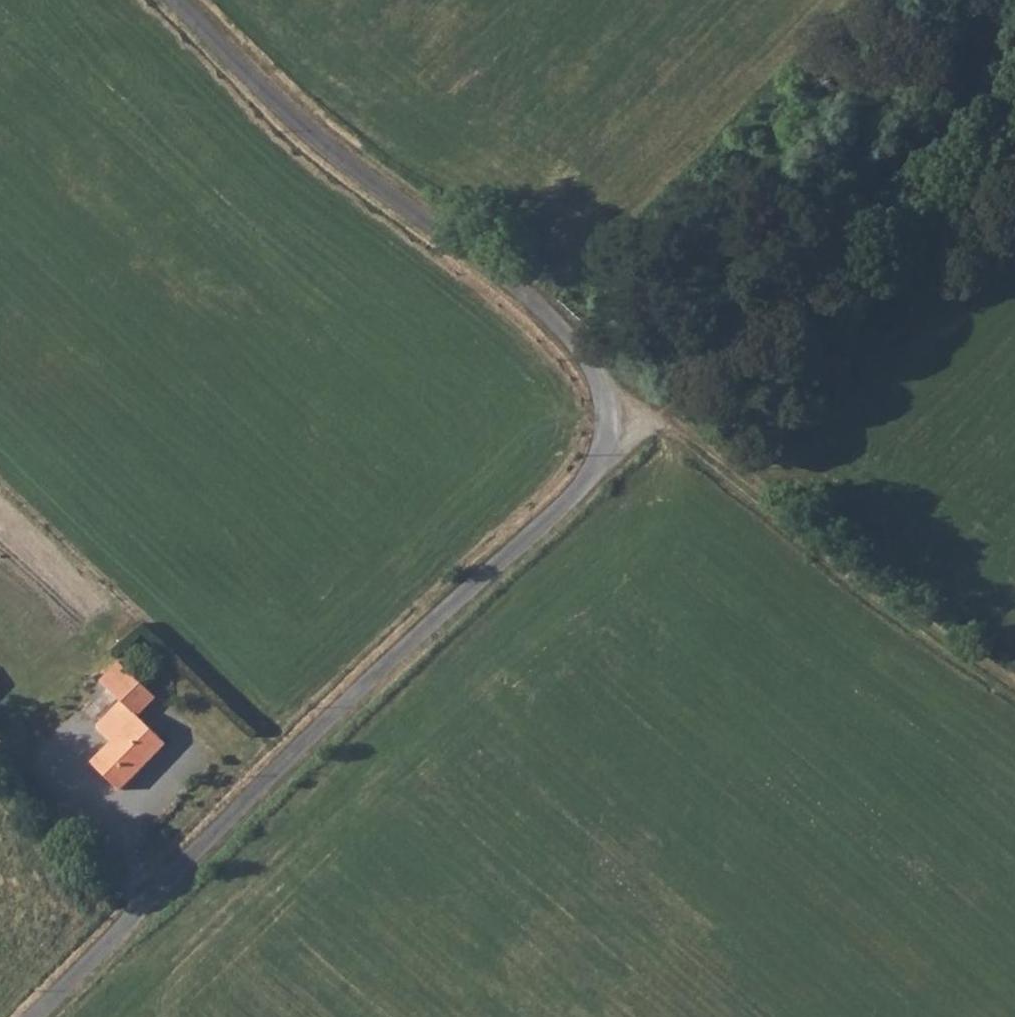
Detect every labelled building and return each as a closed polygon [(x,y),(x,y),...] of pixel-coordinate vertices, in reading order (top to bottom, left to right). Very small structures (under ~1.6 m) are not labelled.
[(137,718),(154,699),(117,664),(100,683),(120,702),(96,727),(111,742),(90,764),(119,792),(165,745),(137,718)]
